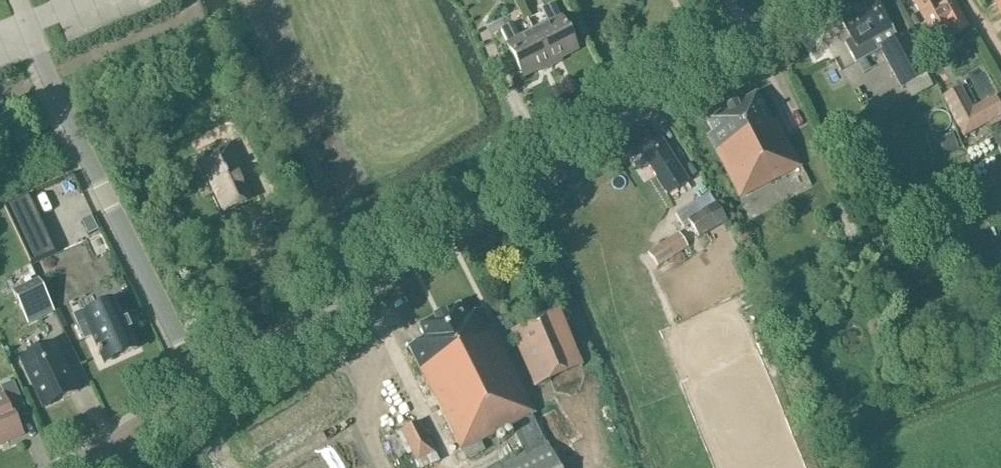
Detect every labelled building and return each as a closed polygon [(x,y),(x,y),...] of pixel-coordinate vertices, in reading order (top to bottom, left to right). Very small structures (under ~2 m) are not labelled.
[(719,1),(718,0),(696,0),(701,10),(719,1)] [(944,23),(952,37),(968,28),(953,0),(952,0),(941,6),(938,0),(913,0),(929,31),(944,23)] [(897,39),(877,2),(841,22),(851,40),(846,43),(856,63),(881,49),(901,87),(927,74),(906,34),(897,39)] [(529,22),(550,64),(576,51),(560,19),(553,6),(541,11),(543,15),(529,22)] [(510,27),(501,32),(507,45),(507,46),(523,78),(539,70),(550,64),(529,22),(528,23),(521,10),(506,18),(510,27)] [(1000,118),(1000,108),(995,97),(973,109),(962,88),(942,98),(963,138),(1000,118)] [(756,95),(706,120),(713,133),(707,136),(739,197),(799,166),(776,122),(777,121),(777,120),(771,123),(756,95)] [(951,133),(937,138),(942,151),(956,146),(951,133)] [(666,196),(688,182),(660,138),(638,152),(666,196)] [(254,198),(230,145),(199,159),(223,212),(254,198)] [(74,172),(44,186),(53,207),(84,193),(74,172)] [(23,246),(44,236),(27,200),(5,210),(23,246)] [(687,229),(691,226),(699,238),(725,220),(715,204),(702,212),(696,204),(678,216),(687,229)] [(91,217),(81,223),(88,237),(99,232),(91,217)] [(657,267),(687,247),(679,233),(648,254),(657,267)] [(37,281),(12,293),(27,324),(53,312),(37,281)] [(85,320),(78,323),(85,339),(92,336),(104,364),(137,349),(116,302),(98,310),(83,316),(85,320)] [(514,423),(528,451),(495,467),(559,467),(546,443),(545,443),(531,415),(534,413),(482,310),(465,318),(459,307),(418,327),(424,339),(408,347),(460,450),(514,423)] [(534,387),(581,368),(558,311),(511,330),(534,387)] [(79,388),(56,337),(25,351),(28,356),(24,358),(32,376),(36,375),(44,393),(58,387),(61,395),(79,388)] [(22,435),(16,420),(28,415),(13,382),(3,387),(6,394),(0,396),(0,445),(22,435)] [(411,453),(419,467),(424,467),(439,460),(419,423),(401,432),(411,453)]
